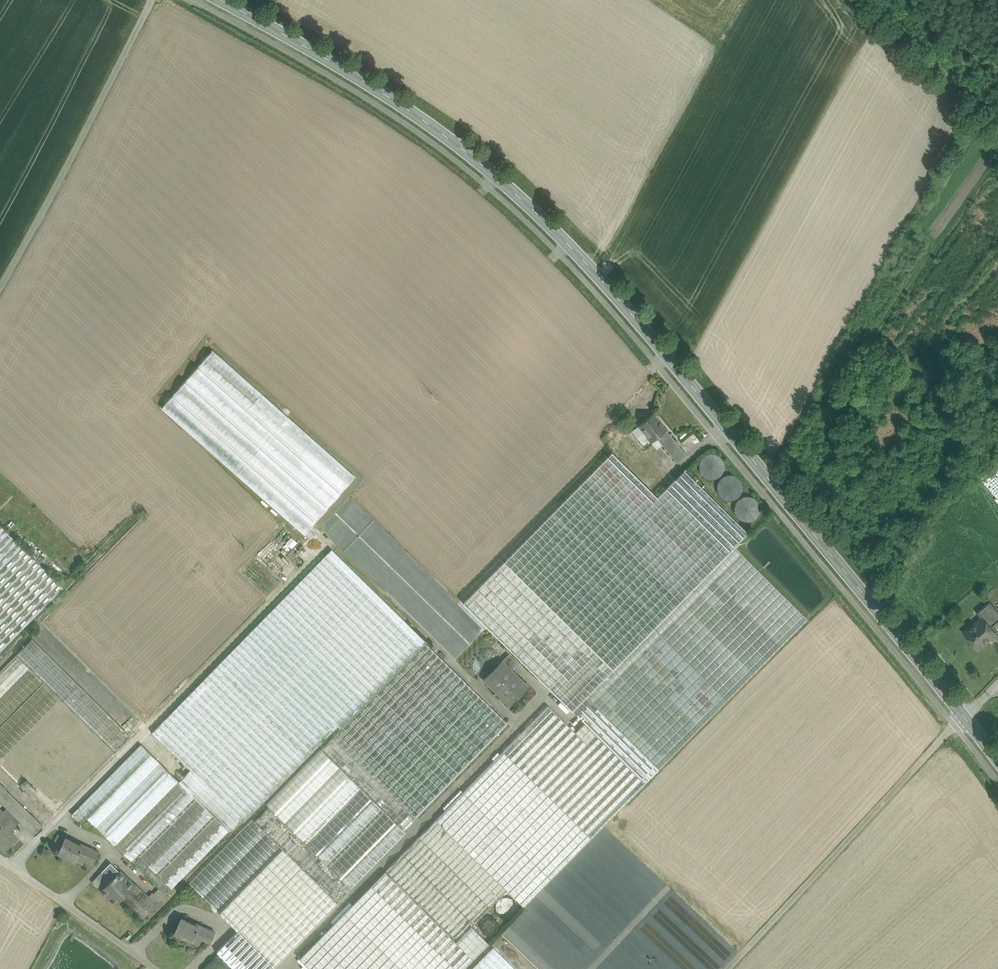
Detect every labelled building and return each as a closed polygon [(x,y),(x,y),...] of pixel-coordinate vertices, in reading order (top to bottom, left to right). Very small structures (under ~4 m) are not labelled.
[(355,477),(213,350),(162,408),(304,534),(355,477)] [(667,429),(653,413),(638,426),(647,437),(651,442),(657,438),(661,443),(671,436),(666,430),(667,429)] [(647,437),(638,426),(632,431),(641,441),(647,437)] [(618,428),(607,439),(613,445),(624,435),(618,428)] [(671,436),(661,443),(677,463),(686,454),(671,436)] [(724,471),(714,451),(696,460),(706,480),(724,471)] [(724,473),(718,495),(735,500),(741,478),(724,473)] [(685,474),(595,565),(651,620),(741,529),(685,474)] [(748,494),(732,507),(747,523),(762,510),(748,494)] [(63,587),(0,525),(0,652),(63,587)] [(735,547),(572,711),(584,723),(645,783),(807,619),(735,547)] [(331,549),(152,732),(190,769),(240,819),(243,822),(337,726),(340,729),(425,642),(426,642),(331,549)] [(591,561),(546,606),(610,670),(655,624),(651,620),(595,565),(591,561)] [(989,602),(977,612),(982,619),(983,618),(996,633),(997,631),(992,623),(997,618),(997,612),(989,602)] [(982,619),(965,633),(979,650),(988,643),(986,641),(996,634),(996,633),(983,618),(982,619)] [(131,736),(32,638),(16,655),(61,699),(64,703),(81,719),(83,721),(99,737),(101,739),(115,752),(131,736)] [(340,729),(333,737),(374,777),(466,682),(425,642),(340,729)] [(0,671),(0,723),(42,681),(16,655),(0,671)] [(509,655),(502,662),(507,667),(508,667),(511,670),(517,663),(509,655)] [(507,667),(502,662),(484,679),(495,690),(499,686),(514,701),(528,687),(511,670),(508,667),(507,667)] [(466,682),(374,777),(415,817),(507,722),(466,682)] [(0,728),(0,760),(61,699),(44,683),(0,728)] [(64,703),(1,767),(17,783),(81,719),(64,703)] [(299,958),(310,968),(463,968),(489,943),(471,926),(506,890),(524,907),(646,784),(645,783),(584,723),(575,732),(548,706),(299,958)] [(83,721),(26,779),(42,795),(99,737),(83,721)] [(374,777),(333,737),(321,749),(360,787),(382,808),(384,811),(403,829),(415,817),(374,777)] [(101,739),(44,797),(58,810),(115,752),(101,739)] [(141,744),(78,808),(116,845),(179,781),(141,744)] [(321,749),(266,804),(268,806),(306,843),(360,787),(321,749)] [(240,819),(190,769),(179,781),(195,797),(197,799),(214,815),(216,817),(229,830),(240,819)] [(42,795),(26,779),(20,785),(51,816),(58,810),(44,797),(42,795)] [(179,781),(116,845),(132,861),(195,797),(179,781)] [(0,783),(0,801),(7,808),(20,821),(34,834),(43,826),(0,783)] [(360,787),(306,843),(327,864),(382,808),(360,787)] [(197,799),(140,857),(156,873),(214,815),(197,799)] [(306,843),(268,806),(254,820),(281,847),(291,857),(306,843)] [(20,821),(7,808),(2,812),(16,825),(20,821)] [(0,810),(0,844),(5,849),(17,837),(11,830),(16,825),(2,812),(0,810)] [(384,811),(330,867),(352,889),(406,832),(403,829),(384,811)] [(216,817),(159,875),(172,888),(229,830),(216,817)] [(252,818),(189,883),(218,911),(281,847),(254,820),(252,818)] [(76,842),(65,838),(59,852),(75,860),(79,853),(86,856),(85,858),(94,862),(99,852),(76,841),(76,842)] [(327,864),(306,843),(291,857),(337,903),(352,889),(330,867),(327,864)] [(281,847),(218,911),(238,931),(274,967),(337,903),(291,857),(281,847)] [(110,863),(102,871),(110,880),(119,871),(110,863)] [(101,890),(115,904),(121,898),(134,885),(119,871),(110,880),(106,884),(101,890)] [(98,876),(92,881),(101,890),(106,884),(98,876)] [(149,900),(134,885),(121,898),(142,919),(160,900),(155,895),(149,900)] [(506,916),(516,906),(506,894),(495,905),(506,916)] [(215,931),(192,921),(192,922),(181,917),(174,932),(191,940),(195,933),(202,936),(201,938),(210,942),(215,931)] [(238,931),(217,952),(234,968),(272,968),(274,967),(238,931)] [(662,957),(678,963),(682,953),(665,946),(677,958),(675,960),(649,951),(640,942),(638,946),(630,944),(638,951),(625,946),(621,942),(596,968),(676,968),(662,957)] [(493,947),(471,968),(516,968),(493,947)] [(218,955),(213,960),(222,968),(232,968),(218,955)]
